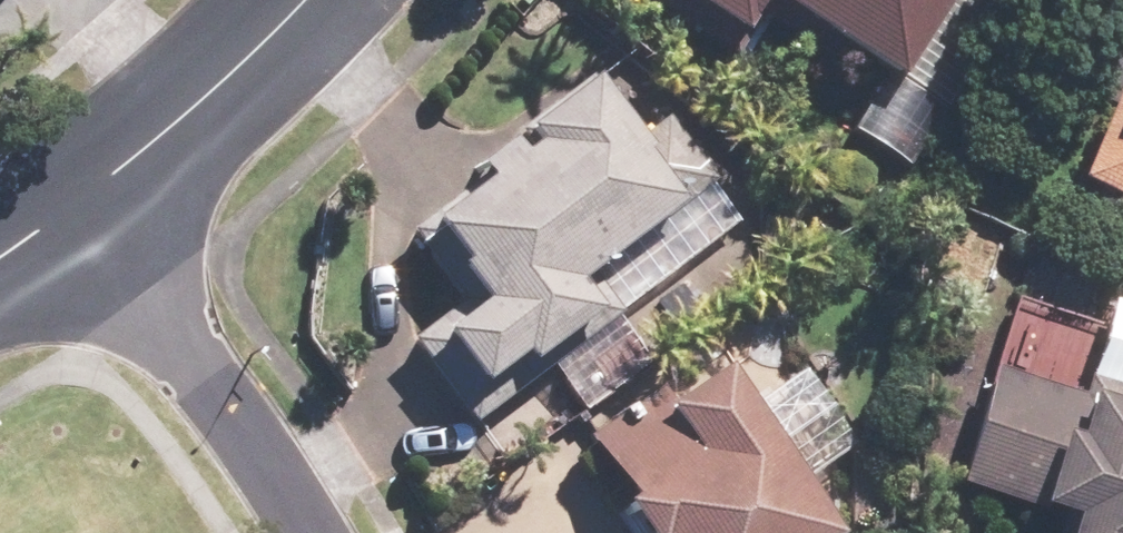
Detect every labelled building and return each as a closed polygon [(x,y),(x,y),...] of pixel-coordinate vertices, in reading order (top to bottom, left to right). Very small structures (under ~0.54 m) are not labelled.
[(952,0),(653,0),(745,56),(769,18),(833,57),(845,36),(906,74),(952,0)] [(489,168),(412,225),(466,297),(413,336),(476,419),(621,312),(593,275),(719,181),(669,114),(649,129),(603,68),(482,158),(489,168)] [(1080,179),(1122,198),(1122,84),(1080,179)] [(736,360),(682,396),(667,374),(593,424),(639,493),(631,498),(655,532),(852,532),(736,360)] [(1001,363),(964,481),(1064,513),(1058,532),(1122,532),(1122,381),(1094,372),(1088,390),(1001,363)]
